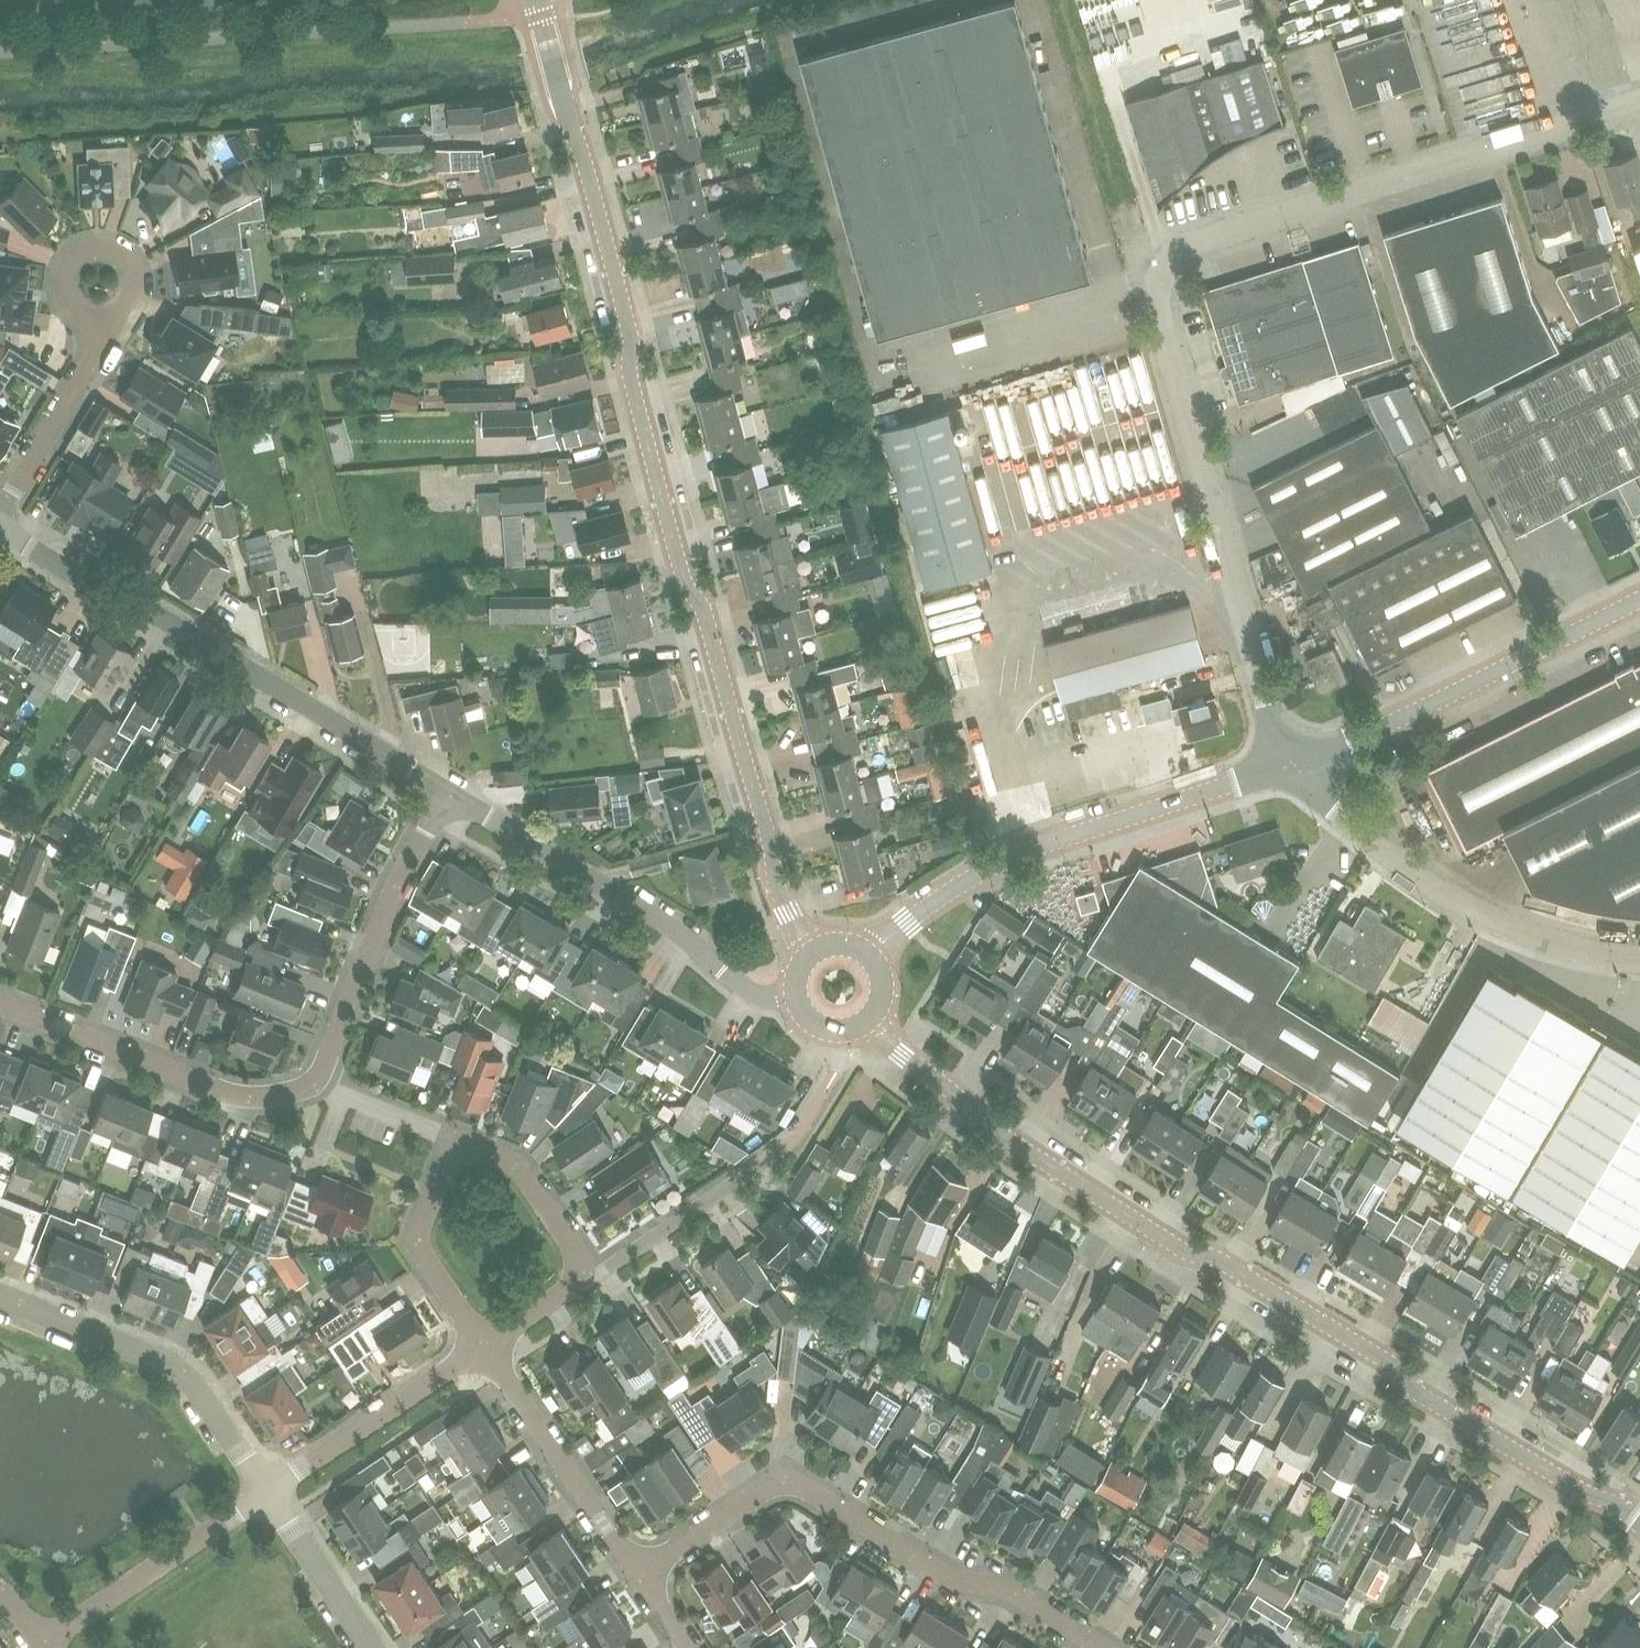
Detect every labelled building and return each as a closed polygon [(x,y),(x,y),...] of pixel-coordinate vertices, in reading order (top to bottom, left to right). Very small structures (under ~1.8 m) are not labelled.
[(1093,277),(1016,0),(1013,0),(801,58),(878,336),(1093,277)] [(1230,37),(1239,65),(1128,99),(1161,204),(1158,207),(1160,208),(1167,199),(1190,175),(1217,154),(1246,137),(1277,124),(1287,121),(1287,119),(1282,120),(1264,60),(1265,59),(1256,29),(1230,37)] [(1350,90),(1354,103),(1420,82),(1416,69),(1403,29),(1337,50),(1350,90)] [(658,90),(637,96),(643,121),(682,110),(691,108),(696,107),(686,69),(654,77),(658,90)] [(452,128),(485,125),(488,136),(522,128),(516,102),(484,110),(484,104),(450,106),(452,128)] [(682,110),(643,121),(650,146),(670,140),(673,152),(701,145),(697,133),(691,108),(682,110)] [(376,151),(425,147),(424,128),(375,131),(376,151)] [(80,205),(113,203),(112,183),(130,182),(128,145),(108,146),(109,161),(78,162),(80,205)] [(503,185),(535,177),(528,150),(497,158),(495,149),(484,152),(484,145),(450,147),(452,169),(484,167),(485,173),(499,170),(503,185)] [(662,194),(702,184),(696,160),(704,158),(701,145),(673,152),(677,165),(656,170),(662,194)] [(1639,216),(1639,163),(1636,152),(1606,162),(1618,201),(1629,197),(1636,217),(1639,216)] [(153,189),(141,205),(153,215),(150,219),(163,229),(179,210),(186,216),(207,190),(194,179),(197,175),(184,164),(180,168),(167,157),(146,183),(153,189)] [(255,192),(249,181),(242,168),(227,177),(231,185),(209,197),(217,212),(239,199),(240,200),(255,192)] [(1,246),(7,229),(6,229),(13,221),(31,239),(42,228),(46,228),(52,222),(52,218),(55,215),(44,204),(47,201),(23,177),(0,200),(0,245),(1,246)] [(1579,228),(1598,222),(1587,188),(1562,196),(1557,178),(1527,187),(1541,232),(1577,221),(1579,228)] [(693,226),(720,219),(717,207),(708,209),(702,184),(662,194),(669,219),(689,214),(693,226)] [(1533,294),(1502,195),(1384,233),(1415,331),(1451,401),(1560,346),(1533,294)] [(1611,195),(1597,197),(1602,233),(1615,231),(1611,195)] [(509,239),(548,230),(542,201),(502,210),(486,214),(484,199),(448,205),(448,204),(419,209),(419,204),(402,207),(405,227),(421,224),(422,227),(474,219),(477,233),(451,239),(454,252),(509,239)] [(213,251),(176,256),(180,291),(204,287),(208,292),(219,291),(221,285),(241,283),(236,249),(245,247),(236,206),(205,223),(212,236),(213,251)] [(683,268),(722,258),(715,234),(724,232),(720,219),(693,226),(696,238),(676,244),(683,268)] [(1346,386),(1341,371),(1395,354),(1359,240),(1203,290),(1226,365),(1223,366),(1221,369),(1222,374),(1226,376),(1230,375),(1239,403),(1280,390),(1287,413),(1346,386)] [(1604,243),(1570,254),(1575,268),(1558,273),(1556,277),(1580,320),(1621,299),(1604,243)] [(455,252),(406,255),(407,285),(457,282),(455,252)] [(507,297),(563,283),(555,255),(535,260),(534,257),(512,262),(513,265),(504,268),(495,282),(498,294),(506,292),(507,297)] [(722,258),(683,268),(689,293),(709,288),(712,300),(740,293),(737,281),(728,283),(722,258)] [(28,328),(31,300),(21,299),(25,269),(0,266),(0,324),(28,328)] [(1039,311),(1065,302),(1061,292),(1035,301),(1039,311)] [(702,343),(741,333),(751,330),(745,307),(743,307),(740,293),(712,300),(715,312),(695,317),(702,343)] [(538,339),(572,330),(564,301),(524,313),(528,328),(535,326),(538,339)] [(217,325),(225,326),(255,330),(257,312),(198,305),(196,324),(187,326),(172,316),(160,334),(159,333),(152,344),(154,345),(152,349),(194,375),(219,335),(214,331),(217,325)] [(1632,324),(1457,413),(1516,531),(1583,498),(1609,550),(1635,537),(1626,519),(1635,515),(1618,480),(1639,469),(1639,339),(1632,324)] [(712,380),(739,373),(736,361),(748,357),(741,333),(702,343),(712,380)] [(11,371),(16,370),(24,374),(32,361),(8,347),(0,359),(0,389),(11,371)] [(591,383),(582,349),(535,362),(545,396),(591,383)] [(138,366),(120,396),(164,423),(184,391),(167,381),(166,383),(138,366)] [(700,422),(740,412),(734,387),(743,385),(739,373),(712,380),(715,392),(694,398),(700,422)] [(1405,657),(1402,651),(1517,593),(1473,506),(1434,526),(1394,448),(1435,427),(1410,376),(1365,390),(1380,419),(1254,482),(1308,590),(1331,578),(1378,671),(1405,657)] [(487,387),(447,388),(448,408),(488,407),(487,387)] [(484,434),(537,432),(538,434),(558,429),(562,445),(603,435),(594,397),(533,411),(532,409),(483,411),(484,434)] [(109,408),(93,398),(65,445),(80,455),(109,408)] [(992,568),(949,410),(884,427),(927,586),(992,568)] [(730,454),(758,447),(755,434),(746,436),(740,412),(700,422),(707,447),(727,442),(730,454)] [(16,424),(0,414),(0,450),(16,424)] [(325,426),(334,461),(351,456),(342,422),(325,426)] [(164,441),(205,465),(214,450),(174,426),(164,441)] [(760,486),(753,461),(762,459),(758,447),(730,454),(733,466),(713,472),(720,496),(760,486)] [(73,462),(48,503),(59,510),(60,515),(67,519),(72,518),(82,524),(87,516),(109,530),(111,527),(116,526),(119,520),(118,516),(129,498),(106,484),(119,464),(101,453),(89,472),(73,462)] [(616,484),(609,457),(574,466),(572,455),(543,457),(544,468),(559,467),(559,479),(576,478),(580,494),(616,484)] [(214,491),(223,476),(208,467),(198,482),(214,491)] [(760,486),(720,496),(726,521),(746,516),(749,528),(778,521),(775,509),(791,504),(785,479),(760,486)] [(502,486),(503,513),(546,510),(544,483),(502,486)] [(846,521),(870,515),(866,498),(841,504),(846,521)] [(223,535),(238,531),(230,499),(214,502),(223,535)] [(149,507),(124,549),(153,566),(162,551),(175,559),(200,517),(175,502),(166,517),(149,507)] [(585,550),(631,538),(623,510),(578,522),(585,550)] [(521,513),(503,515),(505,533),(522,532),(521,513)] [(733,545),(739,570),(779,560),(794,556),(788,532),(781,534),(778,521),(749,528),(753,540),(733,545)] [(327,548),(327,547),(302,552),(311,591),(336,585),(333,571),(355,565),(349,542),(327,548)] [(271,543),(245,550),(261,611),(269,610),(276,637),(309,629),(302,600),(281,605),(276,584),(268,586),(264,571),(278,567),(271,543)] [(203,606),(228,566),(194,545),(168,585),(203,606)] [(885,572),(884,570),(877,546),(853,553),(836,558),(844,584),(885,572)] [(779,560),(739,570),(746,596),(767,590),(770,602),(798,595),(794,583),(801,581),(794,556),(779,560)] [(616,611),(648,603),(641,577),(609,585),(612,598),(595,603),(584,606),(587,619),(599,616),(616,611)] [(55,682),(78,644),(42,622),(52,604),(19,584),(0,614),(27,630),(12,655),(55,682)] [(578,621),(587,619),(584,606),(578,607),(576,601),(568,603),(565,586),(551,589),(551,604),(518,605),(518,620),(578,621)] [(1102,616),(1114,613),(1107,587),(1096,590),(1102,616)] [(1326,628),(1344,619),(1330,592),(1306,604),(1320,631),(1321,631),(1326,628)] [(809,606),(801,608),(798,595),(770,602),(773,615),(753,620),(759,645),(799,634),(799,635),(816,631),(809,606)] [(335,656),(363,649),(353,612),(341,615),(336,596),(314,602),(319,624),(326,622),(335,656)] [(622,637),(654,628),(648,603),(616,611),(622,637)] [(1082,621),(1064,626),(1067,637),(1047,643),(1062,699),(1064,699),(1070,719),(1124,704),(1118,684),(1206,660),(1190,603),(1086,632),(1082,621)] [(1459,638),(1470,656),(1492,642),(1482,625),(1459,638)] [(1333,645),(1326,628),(1321,631),(1321,632),(1300,640),(1309,663),(1307,663),(1318,691),(1347,679),(1333,645)] [(135,657),(130,653),(130,652),(97,632),(76,666),(109,687),(118,672),(124,676),(135,657)] [(791,676),(818,669),(815,656),(805,659),(799,635),(799,634),(759,645),(766,669),(788,664),(791,676)] [(474,671),(549,665),(547,648),(473,653),(474,671)] [(1427,769),(1467,848),(1505,828),(1533,883),(1560,892),(1587,900),(1614,904),(1639,907),(1639,660),(1427,769)] [(905,680),(901,661),(882,665),(886,684),(905,680)] [(658,710),(657,707),(679,701),(668,664),(634,673),(645,711),(648,710),(649,713),(658,710)] [(148,726),(157,711),(159,713),(178,681),(154,666),(117,728),(130,736),(140,720),(148,726)] [(622,683),(621,668),(588,670),(589,684),(622,683)] [(801,713),(840,703),(833,678),(821,681),(818,669),(791,676),(801,713)] [(445,745),(473,737),(458,683),(404,698),(408,711),(421,708),(424,720),(437,717),(445,745)] [(199,744),(221,706),(195,691),(173,727),(170,725),(164,734),(166,742),(173,747),(182,745),(186,737),(199,744)] [(1188,735),(1222,726),(1214,697),(1172,708),(1169,696),(1140,704),(1145,722),(1172,715),(1175,724),(1185,721),(1188,735)] [(843,715),(840,703),(801,713),(807,738),(827,733),(831,745),(858,738),(855,727),(858,727),(854,713),(843,715)] [(68,739),(94,755),(114,721),(88,705),(68,739)] [(269,741),(242,725),(229,747),(217,740),(202,766),(198,773),(218,785),(223,777),(241,788),(269,741)] [(18,743),(2,727),(0,729),(0,760),(18,743)] [(858,738),(831,745),(834,758),(814,763),(820,788),(859,777),(853,753),(862,751),(858,738)] [(663,746),(639,749),(642,765),(665,762),(663,746)] [(290,811),(296,814),(321,772),(293,755),(284,770),(271,762),(257,785),(263,788),(249,812),(279,830),(290,811)] [(182,800),(198,773),(202,766),(187,757),(167,791),(182,800)] [(897,769),(900,780),(945,767),(942,757),(897,769)] [(668,794),(679,834),(713,824),(700,777),(667,786),(663,773),(647,778),(652,799),(668,794)] [(859,777),(820,788),(827,812),(847,807),(850,819),(878,812),(880,812),(877,799),(884,798),(877,773),(859,777)] [(555,818),(556,818),(559,822),(569,821),(571,817),(602,813),(598,783),(552,788),(555,818)] [(377,815),(351,800),(334,829),(328,826),(322,836),(361,860),(378,831),(382,834),(391,818),(379,811),(377,815)] [(878,812),(850,819),(854,832),(833,837),(840,862),(880,851),(873,827),(881,825),(878,812)] [(97,839),(58,814),(48,831),(87,856),(97,839)] [(306,842),(316,825),(306,820),(295,836),(306,842)] [(1239,878),(1289,862),(1278,828),(1228,844),(1239,878)] [(28,893),(49,841),(33,832),(12,887),(28,893)] [(694,904),(732,894),(721,854),(720,855),(717,843),(680,854),(694,904)] [(1112,910),(1088,948),(1370,1122),(1401,1072),(1278,997),(1300,960),(1221,912),(1200,848),(1146,866),(1141,863),(1137,869),(1102,880),(1112,910)] [(204,860),(186,849),(164,886),(182,897),(204,860)] [(629,859),(633,874),(672,864),(668,849),(629,859)] [(0,851),(0,875),(8,855),(0,851)] [(340,881),(345,868),(301,851),(292,875),(305,880),(298,897),(339,913),(350,885),(340,881)] [(880,851),(840,862),(846,886),(868,880),(871,893),(898,886),(894,873),(886,875),(880,851)] [(410,902),(428,912),(444,922),(452,909),(473,873),(450,859),(438,880),(425,872),(416,886),(410,902)] [(458,930),(481,944),(496,919),(482,910),(497,887),(473,873),(452,909),(463,915),(458,930)] [(111,900),(127,905),(132,889),(116,885),(111,900)] [(1077,894),(1082,912),(1100,907),(1095,889),(1077,894)] [(40,960),(59,911),(26,898),(7,946),(40,960)] [(273,947),(319,965),(330,936),(297,923),(302,910),(275,899),(267,921),(281,926),(273,947)] [(983,916),(994,923),(1014,937),(1025,922),(993,901),(983,916)] [(502,938),(525,952),(546,916),(523,902),(510,925),(497,917),(496,919),(481,944),(481,945),(494,952),(502,938)] [(1349,932),(1336,925),(1318,957),(1374,989),(1394,955),(1368,940),(1381,918),(1384,912),(1367,902),(1354,924),(1349,932)] [(533,968),(556,982),(570,958),(557,951),(570,930),(546,916),(525,952),(538,959),(533,968)] [(100,945),(82,938),(64,984),(95,996),(108,963),(122,969),(135,935),(108,924),(100,945)] [(238,969),(246,948),(217,936),(209,957),(238,969)] [(944,1002),(966,1016),(987,982),(966,969),(978,950),(966,943),(948,971),(959,978),(944,1002)] [(583,986),(597,994),(618,959),(595,945),(582,966),(570,958),(556,982),(569,990),(577,995),(583,986)] [(1020,945),(1007,970),(1020,977),(1032,952),(1020,945)] [(1029,992),(1047,965),(1048,962),(1036,954),(1017,985),(1029,992)] [(142,959),(123,1007),(157,1020),(162,1007),(181,1015),(192,988),(172,980),(176,972),(142,959)] [(618,959),(597,994),(610,1002),(602,1016),(625,1029),(642,1001),(629,994),(641,973),(618,959)] [(252,998),(248,1008),(259,1013),(265,1015),(269,1005),(290,1013),(292,1009),(298,1012),(306,991),(300,989),(302,985),(247,963),(236,992),(252,998)] [(1047,965),(1029,992),(1023,1002),(1037,1011),(1061,974),(1047,965)] [(1632,1238),(1639,1225),(1639,1052),(1515,978),(1513,982),(1486,966),(1405,1104),(1632,1238)] [(988,1030),(1009,996),(1013,990),(1005,986),(1009,980),(994,971),(987,982),(966,1016),(988,1030)] [(454,1010),(462,989),(437,974),(432,989),(402,978),(391,1006),(432,1023),(439,1005),(454,1010)] [(1609,983),(1606,1001),(1627,1005),(1630,986),(1609,983)] [(185,1022),(202,1028),(215,995),(198,989),(185,1022)] [(1431,1023),(1384,996),(1369,1023),(1401,1041),(1398,1046),(1413,1054),(1431,1023)] [(1112,1007),(1099,1028),(1110,1036),(1129,1006),(1117,998),(1112,1007)] [(1096,1032),(1099,1028),(1112,1007),(1100,999),(1084,1024),(1096,1032)] [(651,1047),(664,1054),(685,1019),(662,1005),(650,1026),(637,1018),(623,1042),(646,1056),(651,1047)] [(239,1017),(226,1047),(270,1064),(282,1034),(270,1029),(274,1019),(265,1015),(259,1013),(248,1008),(243,1007),(239,1017)] [(1006,1052),(1013,1057),(1019,1060),(1016,1066),(1025,1072),(1056,1023),(1057,1022),(1048,1016),(1045,1021),(1032,1013),(1006,1052)] [(708,1033),(685,1019),(664,1054),(677,1062),(669,1075),(692,1089),(707,1064),(694,1056),(708,1033)] [(1079,1036),(1079,1035),(1082,1030),(1077,1027),(1070,1028),(1069,1031),(1056,1023),(1025,1072),(1047,1085),(1050,1081),(1051,1081),(1079,1036)] [(509,1038),(522,1043),(527,1029),(515,1024),(509,1038)] [(393,1037),(381,1033),(369,1061),(410,1077),(416,1061),(433,1068),(443,1042),(398,1025),(393,1037)] [(485,1107),(503,1061),(487,1054),(492,1040),(466,1029),(453,1060),(467,1065),(455,1095),(485,1107)] [(1154,1065),(1165,1071),(1176,1053),(1184,1041),(1173,1034),(1154,1065)] [(1071,1099),(1093,1113),(1115,1077),(1129,1056),(1114,1047),(1110,1052),(1103,1048),(1071,1099)] [(740,1100),(761,1064),(738,1050),(724,1074),(711,1067),(696,1091),(719,1105),(727,1092),(740,1100)] [(1176,1053),(1165,1071),(1157,1083),(1171,1092),(1190,1062),(1176,1053)] [(48,1062),(30,1055),(20,1081),(5,1074),(0,1086),(0,1101),(11,1105),(14,1097),(39,1107),(54,1069),(47,1066),(48,1062)] [(567,1113),(576,1102),(596,1080),(553,1063),(546,1080),(523,1070),(505,1115),(538,1128),(550,1098),(567,1113)] [(763,1113),(757,1122),(770,1130),(797,1086),(761,1064),(740,1100),(763,1113)] [(61,1125),(77,1131),(79,1125),(86,1107),(71,1100),(81,1075),(63,1068),(61,1072),(54,1069),(39,1107),(35,1118),(60,1128),(61,1125)] [(1127,1085),(1115,1077),(1093,1113),(1115,1127),(1147,1076),(1136,1069),(1127,1085)] [(610,1091),(597,1079),(596,1080),(576,1102),(589,1114),(610,1091)] [(1223,1126),(1237,1103),(1242,1096),(1229,1087),(1210,1117),(1223,1126)] [(92,1125),(114,1134),(120,1120),(128,1098),(106,1089),(92,1125)] [(143,1128),(151,1107),(150,1106),(152,1102),(130,1093),(128,1098),(120,1120),(114,1134),(110,1143),(145,1157),(155,1133),(143,1128)] [(1237,1103),(1223,1126),(1219,1132),(1232,1140),(1250,1112),(1237,1103)] [(1154,1162),(1179,1121),(1156,1107),(1134,1143),(1135,1144),(1132,1148),(1154,1162)] [(176,1117),(175,1116),(167,1137),(155,1133),(145,1157),(157,1162),(160,1168),(178,1175),(180,1171),(184,1161),(200,1120),(178,1112),(176,1117)] [(859,1167),(882,1130),(855,1113),(831,1151),(832,1151),(823,1165),(836,1173),(844,1159),(859,1167)] [(1180,1172),(1203,1136),(1201,1135),(1206,1128),(1184,1114),(1179,1121),(1154,1162),(1177,1176),(1179,1172),(1180,1172)] [(573,1174),(614,1146),(595,1118),(554,1146),(573,1174)] [(898,1180),(930,1134),(906,1118),(884,1149),(896,1157),(886,1171),(898,1180)] [(1416,1119),(1405,1139),(1432,1153),(1443,1134),(1416,1119)] [(184,1161),(180,1171),(194,1177),(198,1167),(206,1170),(220,1134),(219,1134),(221,1129),(200,1120),(184,1161)] [(60,1128),(47,1163),(62,1169),(68,1154),(77,1131),(61,1125),(60,1128)] [(92,1130),(79,1125),(77,1131),(68,1154),(81,1158),(92,1130)] [(1295,1235),(1316,1200),(1323,1188),(1303,1176),(1321,1146),(1308,1138),(1304,1145),(1289,1169),(1300,1176),(1294,1187),(1293,1187),(1272,1222),(1273,1222),(1269,1228),(1291,1241),(1295,1235)] [(1286,1175),(1289,1169),(1304,1145),(1292,1138),(1274,1168),(1286,1175)] [(230,1180),(253,1189),(269,1148),(247,1139),(245,1144),(244,1144),(230,1180)] [(644,1139),(611,1162),(594,1173),(602,1186),(588,1196),(606,1223),(650,1194),(648,1191),(651,1190),(654,1194),(673,1181),(663,1167),(644,1139)] [(1200,1190),(1221,1204),(1245,1165),(1245,1164),(1249,1157),(1228,1143),(1223,1150),(1201,1185),(1203,1187),(1200,1190)] [(271,1208),(290,1161),(288,1161),(290,1156),(269,1148),(253,1189),(249,1199),(271,1208)] [(1376,1178),(1374,1181),(1358,1210),(1370,1217),(1402,1162),(1390,1155),(1376,1178)] [(822,1169),(806,1160),(788,1188),(804,1198),(822,1169)] [(957,1201),(956,1197),(965,1183),(933,1162),(909,1200),(879,1275),(865,1316),(889,1325),(903,1283),(913,1257),(909,1256),(927,1211),(941,1220),(948,1209),(952,1208),(957,1201)] [(1246,1214),(1268,1179),(1245,1165),(1221,1204),(1241,1217),(1244,1212),(1246,1214)] [(1358,1210),(1374,1181),(1376,1178),(1362,1170),(1343,1202),(1358,1210)] [(189,1206),(203,1212),(216,1179),(202,1173),(189,1206)] [(371,1193),(323,1174),(316,1192),(293,1183),(280,1215),(312,1228),(315,1221),(341,1232),(345,1222),(358,1227),(361,1218),(366,1216),(369,1212),(369,1207),(367,1203),(371,1193)] [(231,1185),(216,1179),(203,1212),(218,1218),(231,1185)] [(99,1204),(111,1209),(117,1195),(104,1190),(99,1204)] [(41,1210),(4,1196),(0,1205),(0,1253),(9,1257),(18,1235),(29,1240),(41,1210)] [(972,1207),(956,1232),(995,1256),(1019,1218),(989,1199),(981,1212),(972,1207)] [(1338,1214),(1316,1200),(1295,1235),(1318,1249),(1338,1214)] [(1483,1200),(1473,1220),(1485,1226),(1495,1206),(1483,1200)] [(814,1234),(783,1202),(762,1223),(773,1234),(762,1244),(779,1262),(790,1251),(793,1254),(814,1234)] [(864,1246),(884,1254),(898,1215),(878,1207),(864,1246)] [(54,1281),(63,1285),(89,1219),(77,1214),(75,1221),(49,1211),(37,1242),(50,1247),(41,1269),(51,1273),(51,1275),(54,1281)] [(253,1248),(266,1252),(280,1216),(268,1211),(253,1248)] [(1413,1244),(1425,1251),(1443,1221),(1431,1214),(1413,1244)] [(102,1224),(89,1219),(63,1285),(72,1289),(80,1286),(80,1285),(90,1289),(99,1266),(112,1271),(124,1241),(100,1231),(102,1224)] [(1438,1259),(1439,1256),(1456,1229),(1443,1221),(1425,1251),(1438,1259)] [(1360,1281),(1384,1241),(1362,1227),(1338,1268),(1360,1281)] [(1392,1229),(1384,1241),(1360,1281),(1383,1295),(1411,1248),(1405,1244),(1406,1243),(1405,1237),(1392,1229)] [(990,1319),(1007,1326),(1024,1288),(1026,1284),(1052,1300),(1065,1280),(1058,1276),(1074,1252),(1044,1233),(1022,1267),(1014,1264),(1013,1266),(1007,1280),(1001,1294),(990,1319)] [(147,1312),(170,1255),(152,1248),(150,1253),(127,1244),(116,1272),(130,1278),(121,1301),(147,1312)] [(225,1264),(240,1273),(255,1249),(238,1244),(225,1264)] [(778,1289),(761,1265),(747,1274),(729,1247),(701,1265),(725,1301),(743,1289),(749,1297),(757,1303),(778,1289)] [(867,1249),(857,1273),(872,1279),(877,1267),(873,1265),(878,1254),(867,1249)] [(285,1280),(292,1290),(307,1279),(300,1270),(288,1252),(267,1253),(285,1280)] [(1493,1292),(1498,1284),(1511,1261),(1497,1253),(1479,1283),(1493,1292)] [(188,1262),(170,1255),(147,1312),(174,1322),(189,1285),(203,1291),(214,1263),(199,1258),(194,1271),(185,1267),(188,1262)] [(1515,1256),(1511,1261),(1498,1284),(1509,1291),(1526,1262),(1515,1256)] [(350,1329),(349,1328),(381,1306),(373,1295),(385,1287),(366,1259),(327,1285),(342,1307),(316,1325),(327,1343),(328,1344),(350,1329)] [(208,1290),(223,1299),(240,1273),(225,1264),(208,1290)] [(1428,1323),(1431,1317),(1452,1283),(1429,1269),(1405,1309),(1428,1323)] [(1095,1307),(1118,1322),(1119,1323),(1138,1293),(1114,1277),(1102,1297),(1100,1295),(1095,1303),(1097,1304),(1095,1307)] [(689,1295),(679,1280),(650,1300),(672,1333),(685,1324),(696,1341),(725,1321),(701,1286),(689,1295)] [(1454,1331),(1474,1296),(1452,1283),(1431,1317),(1454,1331)] [(956,1337),(976,1345),(997,1296),(977,1287),(970,1285),(950,1334),(956,1337)] [(1526,1341),(1513,1334),(1491,1372),(1513,1385),(1545,1332),(1556,1339),(1569,1318),(1578,1302),(1554,1288),(1540,1311),(1543,1313),(1526,1341)] [(1119,1323),(1118,1322),(1106,1341),(1107,1341),(1106,1343),(1128,1358),(1144,1333),(1146,1335),(1150,1327),(1148,1326),(1160,1307),(1138,1293),(1119,1323)] [(203,1325),(218,1348),(252,1324),(262,1317),(247,1295),(203,1325)] [(1468,1358),(1491,1372),(1513,1334),(1500,1326),(1512,1307),(1503,1302),(1492,1321),(1491,1321),(1468,1358)] [(783,1319),(779,1355),(797,1358),(798,1345),(802,1307),(783,1319)] [(338,1362),(343,1368),(381,1343),(389,1356),(425,1332),(409,1308),(385,1324),(377,1311),(350,1329),(328,1344),(327,1343),(326,1343),(338,1362)] [(646,1361),(664,1387),(685,1372),(658,1332),(645,1341),(628,1315),(600,1333),(627,1373),(646,1361)] [(262,1317),(252,1324),(218,1348),(233,1370),(252,1357),(259,1367),(281,1352),(274,1342),(277,1340),(262,1317)] [(1584,1327),(1569,1318),(1556,1339),(1552,1346),(1567,1356),(1584,1327)] [(1141,1387),(1160,1398),(1168,1385),(1162,1381),(1174,1362),(1184,1369),(1206,1335),(1180,1319),(1145,1373),(1147,1375),(1141,1387)] [(1639,1356),(1639,1321),(1611,1368),(1626,1377),(1639,1356)] [(1230,1397),(1251,1363),(1219,1343),(1198,1377),(1230,1397)] [(793,1386),(808,1388),(808,1386),(824,1361),(798,1345),(797,1358),(793,1386)] [(1026,1346),(1005,1392),(1030,1403),(1050,1356),(1026,1346)] [(296,1358),(289,1347),(281,1352),(259,1367),(266,1377),(243,1393),(258,1415),(293,1392),(293,1393),(306,1384),(291,1361),(296,1358)] [(751,1358),(754,1361),(734,1375),(741,1386),(729,1394),(754,1431),(776,1417),(755,1386),(779,1369),(765,1348),(751,1358)] [(1547,1412),(1557,1419),(1588,1368),(1597,1353),(1588,1348),(1577,1364),(1573,1366),(1567,1362),(1567,1361),(1563,1358),(1537,1400),(1550,1408),(1547,1412)] [(595,1404),(601,1413),(602,1412),(616,1433),(625,1427),(640,1417),(598,1356),(586,1364),(577,1349),(549,1368),(574,1405),(576,1403),(582,1413),(595,1404)] [(1610,1381),(1602,1376),(1612,1360),(1598,1351),(1597,1353),(1588,1368),(1557,1419),(1567,1425),(1570,1420),(1582,1427),(1610,1381)] [(343,1391),(354,1383),(343,1368),(338,1362),(327,1369),(343,1391)] [(837,1383),(843,1373),(828,1364),(821,1375),(830,1380),(806,1419),(830,1434),(855,1394),(837,1383)] [(1224,1428),(1225,1429),(1241,1439),(1257,1413),(1265,1418),(1286,1384),(1260,1368),(1239,1402),(1240,1402),(1234,1412),(1224,1428)] [(697,1399),(725,1380),(717,1369),(690,1388),(697,1399)] [(1138,1384),(1124,1375),(1103,1409),(1117,1418),(1138,1384)] [(868,1402),(855,1394),(830,1434),(854,1449),(874,1417),(887,1425),(901,1402),(877,1387),(868,1402)] [(702,1418),(683,1389),(668,1398),(688,1428),(702,1418)] [(754,1431),(729,1394),(717,1403),(709,1391),(699,1398),(732,1446),(754,1431)] [(307,1414),(293,1393),(293,1392),(258,1415),(273,1437),(307,1414)] [(1018,1439),(1041,1450),(1061,1403),(1038,1393),(1018,1439)] [(1330,1409),(1303,1395),(1274,1452),(1305,1468),(1316,1447),(1312,1445),(1330,1409)] [(888,1431),(903,1440),(922,1410),(907,1401),(888,1431)] [(1224,1428),(1234,1412),(1219,1403),(1195,1444),(1211,1454),(1225,1429),(1224,1428)] [(447,1426),(461,1446),(493,1425),(479,1404),(447,1426)] [(1639,1436),(1639,1414),(1626,1405),(1602,1441),(1626,1457),(1639,1436)] [(421,1444),(443,1429),(436,1418),(414,1433),(421,1444)] [(648,1461),(674,1500),(699,1483),(681,1458),(696,1448),(679,1422),(664,1432),(672,1445),(648,1461)] [(493,1425),(461,1446),(475,1466),(507,1445),(493,1425)] [(1354,1478),(1374,1441),(1372,1440),(1373,1436),(1362,1430),(1360,1433),(1343,1425),(1323,1462),(1324,1462),(1315,1478),(1331,1486),(1339,1470),(1354,1478)] [(648,1461),(625,1427),(616,1433),(602,1442),(611,1455),(618,1450),(633,1471),(623,1478),(624,1479),(609,1489),(617,1502),(632,1491),(649,1516),(674,1500),(648,1461)] [(1378,1440),(1353,1487),(1365,1494),(1369,1486),(1391,1497),(1412,1458),(1378,1440)] [(970,1482),(989,1452),(975,1443),(956,1473),(970,1482)] [(876,1483),(903,1500),(926,1462),(899,1446),(876,1483)] [(1268,1477),(1280,1455),(1274,1452),(1264,1447),(1253,1469),(1268,1477)] [(329,1511),(343,1533),(380,1509),(371,1496),(380,1490),(372,1479),(393,1466),(384,1453),(359,1470),(367,1483),(365,1487),(329,1511)] [(997,1538),(999,1534),(998,1534),(1018,1502),(1017,1502),(1008,1496),(1014,1487),(1009,1484),(1016,1473),(991,1457),(961,1506),(976,1516),(972,1522),(976,1525),(976,1528),(983,1533),(987,1532),(997,1538)] [(903,1500),(930,1517),(953,1479),(926,1462),(903,1500)] [(1120,1466),(1113,1462),(1098,1488),(1127,1504),(1140,1481),(1128,1474),(1118,1469),(1120,1466)] [(521,1466),(489,1488),(503,1508),(540,1483),(530,1469),(526,1467),(521,1467),(521,1466)] [(448,1484),(456,1495),(478,1480),(470,1469),(448,1484)] [(1250,1473),(1237,1498),(1253,1506),(1268,1477),(1253,1469),(1250,1473)] [(1436,1514),(1454,1483),(1429,1469),(1411,1500),(1412,1500),(1402,1518),(1414,1525),(1420,1513),(1418,1512),(1422,1506),(1436,1514)] [(1303,1476),(1287,1505),(1301,1513),(1317,1483),(1303,1476)] [(463,1506),(485,1491),(478,1480),(456,1495),(463,1506)] [(548,1507),(548,1506),(550,1502),(549,1497),(540,1483),(503,1508),(517,1528),(548,1507)] [(1066,1518),(1064,1516),(1072,1502),(1047,1487),(1039,1500),(1036,1498),(1032,1506),(1020,1498),(1017,1502),(1018,1502),(998,1534),(999,1534),(1007,1539),(1008,1543),(1015,1547),(1019,1546),(1023,1549),(1029,1539),(1047,1550),(1066,1518)] [(1443,1549),(1449,1552),(1460,1533),(1470,1538),(1489,1504),(1463,1490),(1408,1588),(1418,1594),(1443,1549)] [(1338,1542),(1347,1527),(1362,1497),(1351,1491),(1327,1536),(1338,1542)] [(388,1522),(380,1509),(343,1533),(358,1555),(387,1536),(397,1550),(415,1538),(421,1534),(411,1519),(407,1522),(401,1513),(388,1522)] [(1094,1547),(1097,1542),(1092,1539),(1099,1527),(1074,1511),(1048,1552),(1066,1563),(1059,1574),(1082,1589),(1083,1589),(1104,1556),(1104,1557),(1106,1555),(1094,1547)] [(1511,1563),(1531,1529),(1505,1514),(1473,1568),(1490,1578),(1502,1558),(1511,1563)] [(807,1537),(797,1536),(786,1519),(756,1539),(765,1553),(764,1557),(754,1564),(771,1590),(784,1581),(785,1583),(815,1562),(805,1548),(807,1537)] [(1186,1520),(1176,1537),(1203,1553),(1213,1536),(1186,1520)] [(1355,1584),(1367,1590),(1383,1561),(1389,1564),(1407,1531),(1389,1521),(1355,1584)] [(531,1550),(545,1570),(576,1548),(563,1528),(531,1550)] [(487,1564),(498,1557),(519,1542),(512,1531),(479,1553),(487,1564)] [(376,1582),(392,1606),(429,1582),(418,1566),(429,1559),(415,1538),(397,1550),(388,1557),(396,1568),(376,1582)] [(505,1568),(527,1553),(519,1542),(498,1557),(505,1568)] [(590,1569),(576,1548),(545,1570),(558,1590),(590,1569)] [(1123,1552),(1120,1555),(1110,1548),(1106,1555),(1104,1557),(1104,1556),(1083,1589),(1082,1589),(1081,1591),(1106,1606),(1120,1585),(1133,1593),(1148,1568),(1123,1552)] [(1225,1569),(1243,1579),(1254,1557),(1237,1548),(1225,1569)] [(1566,1589),(1579,1575),(1555,1552),(1528,1581),(1534,1587),(1520,1602),(1532,1613),(1546,1598),(1555,1606),(1569,1591),(1566,1589)] [(829,1575),(815,1597),(836,1610),(840,1602),(854,1611),(876,1575),(873,1574),(876,1570),(858,1559),(856,1563),(853,1561),(840,1581),(829,1575)] [(737,1610),(746,1623),(770,1607),(751,1580),(739,1588),(721,1562),(696,1580),(713,1604),(710,1606),(720,1622),(737,1610)] [(1191,1606),(1190,1606),(1199,1593),(1174,1577),(1179,1570),(1166,1562),(1151,1586),(1163,1594),(1144,1626),(1168,1641),(1169,1641),(1188,1609),(1189,1609),(1191,1606)] [(1263,1563),(1251,1584),(1282,1601),(1294,1579),(1263,1563)] [(877,1625),(899,1590),(876,1575),(854,1611),(877,1625)] [(437,1629),(445,1624),(465,1611),(450,1590),(439,1597),(429,1582),(392,1606),(409,1631),(429,1617),(437,1629)] [(1345,1597),(1325,1587),(1318,1602),(1339,1609),(1345,1597)] [(573,1612),(586,1631),(586,1632),(618,1610),(604,1590),(573,1612)] [(494,1591),(474,1604),(476,1606),(484,1619),(504,1606),(494,1591)] [(1495,1633),(1514,1599),(1500,1591),(1470,1645),(1475,1647),(1487,1647),(1495,1633)] [(532,1608),(539,1619),(561,1604),(554,1593),(532,1608)] [(1190,1606),(1191,1606),(1189,1609),(1188,1609),(1169,1641),(1168,1641),(1166,1644),(1173,1647),(1199,1647),(1208,1634),(1220,1642),(1236,1616),(1199,1593),(1190,1606)] [(1286,1626),(1293,1614),(1258,1593),(1251,1604),(1286,1626)] [(784,1606),(779,1610),(786,1620),(802,1609),(794,1596),(782,1603),(784,1606)] [(491,1646),(477,1624),(484,1619),(476,1606),(474,1604),(465,1611),(445,1624),(453,1635),(433,1647),(488,1647),(491,1646)] [(546,1630),(569,1615),(561,1604),(539,1619),(546,1630)] [(947,1620),(924,1606),(898,1647),(929,1647),(947,1620)] [(632,1631),(618,1610),(586,1632),(586,1631),(568,1643),(571,1647),(606,1647),(632,1631)] [(763,1620),(770,1631),(783,1622),(786,1620),(779,1610),(763,1620)] [(1639,1638),(1639,1632),(1624,1616),(1600,1641),(1594,1635),(1583,1647),(1630,1647),(1639,1638)] [(969,1634),(947,1620),(929,1647),(960,1647),(969,1634)] [(788,1647),(796,1642),(783,1622),(770,1631),(760,1637),(767,1647),(788,1647)] [(1529,1647),(1577,1647),(1579,1646),(1553,1622),(1529,1647)] [(1257,1636),(1241,1626),(1227,1647),(1281,1647),(1259,1634),(1257,1636)] [(887,1636),(874,1629),(865,1643),(872,1647),(880,1647),(887,1636)] [(1003,1634),(995,1647),(1025,1647),(1003,1634)]
